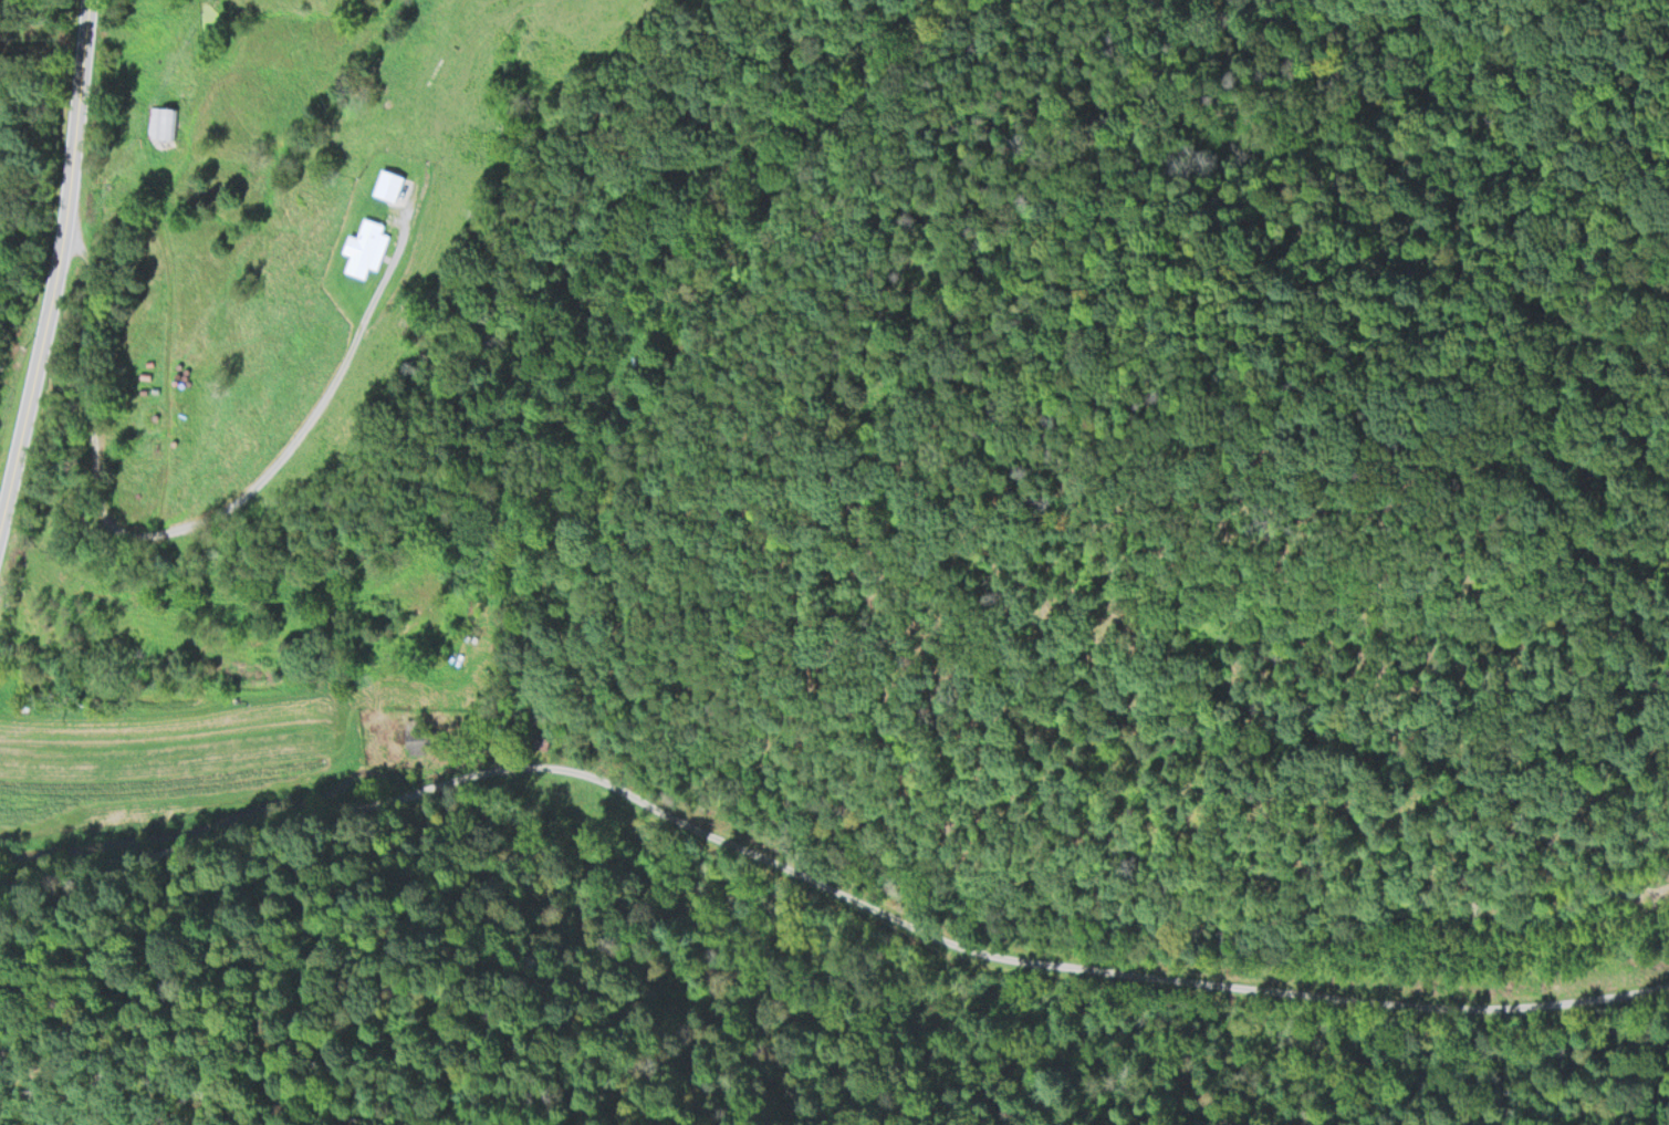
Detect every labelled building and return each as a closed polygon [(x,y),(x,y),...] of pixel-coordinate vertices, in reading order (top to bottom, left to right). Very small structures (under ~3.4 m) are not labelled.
[(149,142),(173,142),(173,106),(149,106),(149,142)] [(375,190),(398,200),(408,178),(384,168),(375,190)] [(346,268),(367,274),(385,223),(364,216),(346,268)] [(404,720),(409,752),(427,750),(426,741),(444,739),(442,725),(419,728),(418,718),(404,720)]
